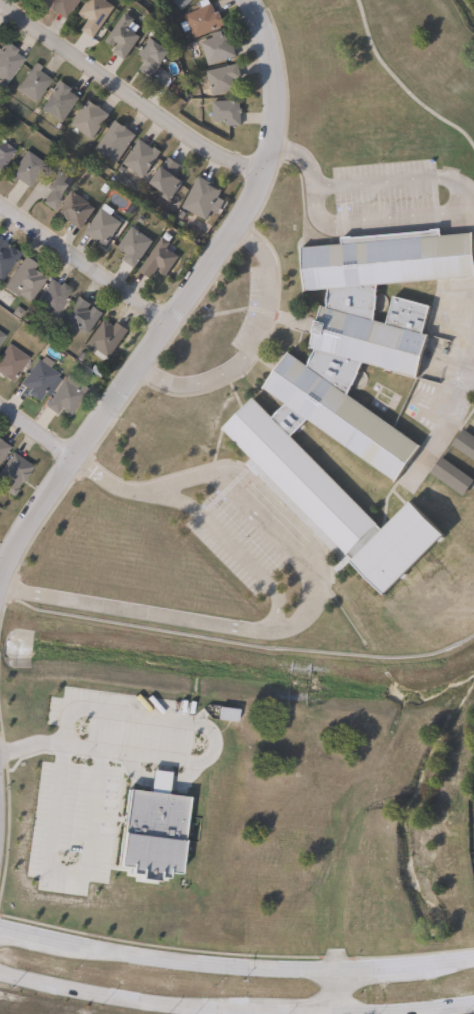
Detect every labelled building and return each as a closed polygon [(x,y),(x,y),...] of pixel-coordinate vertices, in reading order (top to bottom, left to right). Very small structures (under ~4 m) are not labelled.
[(46,5),(50,0),(82,0),(68,20),(46,5)] [(78,13),(87,0),(105,0),(114,6),(93,37),(82,29),(88,20),(78,13)] [(181,9),(173,0),(190,0),(181,9)] [(210,3),(214,13),(218,11),(224,26),(192,39),(182,15),(210,3)] [(140,36),(124,59),(112,51),(118,43),(116,42),(114,45),(106,40),(125,12),(134,19),(132,22),(138,26),(135,32),(140,36)] [(219,30),(220,34),(228,31),(236,56),(208,65),(200,41),(212,37),(211,33),(219,30)] [(154,40),(169,50),(158,65),(160,66),(151,79),(139,70),(144,62),(141,60),(143,57),(138,53),(148,40),(152,43),(154,40)] [(4,83),(0,80),(0,46),(4,41),(15,49),(13,51),(23,58),(4,83)] [(50,78),(33,102),(15,88),(34,61),(40,66),(37,69),(50,78)] [(236,90),(211,96),(206,71),(238,64),(240,77),(234,79),(236,90)] [(78,97),(62,122),(40,108),(59,80),(71,88),(69,91),(78,97)] [(108,114),(91,138),(71,124),(88,100),(108,114)] [(239,100),(240,126),(225,127),(225,121),(213,122),(212,101),(239,100)] [(135,134),(115,162),(95,148),(114,120),(135,134)] [(13,149),(0,169),(0,130),(2,127),(9,133),(3,142),(13,149)] [(139,139),(152,148),(154,147),(160,151),(143,177),(122,163),(139,139)] [(44,163),(27,187),(14,178),(12,182),(5,177),(24,150),(44,163)] [(178,164),(172,173),(182,181),(168,201),(161,196),(164,192),(149,182),(161,166),(162,166),(168,157),(178,164)] [(73,179),(52,210),(40,202),(49,189),(45,186),(47,182),(44,181),(48,175),(47,173),(55,161),(66,168),(63,172),(73,179)] [(208,185),(215,188),(216,187),(221,190),(205,220),(181,207),(198,175),(210,182),(208,185)] [(94,208),(80,228),(56,212),(71,190),(89,203),(89,204),(94,208)] [(122,222),(105,247),(84,233),(101,208),(122,222)] [(153,241),(134,268),(122,260),(127,254),(117,247),(132,226),(153,241)] [(373,283),(373,293),(372,306),(369,318),(389,323),(396,298),(431,307),(424,331),(431,333),(420,380),(358,362),(356,370),(353,379),(343,393),(418,446),(392,483),(307,424),(293,438),(387,530),(415,502),(449,535),(387,597),(221,431),(254,399),(274,419),(284,408),(255,387),(282,350),(303,364),(310,349),(304,345),(316,304),(324,306),(323,287),(298,291),(295,245),(439,232),(469,230),(472,275),(373,283)] [(179,256),(166,276),(158,271),(159,269),(158,267),(150,279),(139,271),(162,237),(171,243),(167,248),(179,256)] [(19,252),(0,280),(0,239),(19,252)] [(44,277),(27,301),(15,293),(17,290),(6,282),(23,256),(34,264),(31,268),(44,277)] [(49,278),(58,285),(60,282),(71,290),(52,317),(32,303),(49,278)] [(87,308),(90,310),(93,306),(103,314),(100,319),(99,318),(88,334),(87,333),(86,335),(79,330),(80,329),(64,317),(79,296),(90,304),(87,308)] [(104,320),(106,321),(107,320),(112,323),(111,324),(113,326),(116,322),(128,330),(109,358),(97,350),(94,353),(85,347),(104,320)] [(10,382),(0,375),(0,353),(7,343),(28,357),(10,382)] [(57,373),(37,401),(25,393),(28,390),(19,384),(36,358),(57,373)] [(83,393),(69,413),(60,407),(55,414),(44,406),(62,379),(83,393)] [(463,429),(473,437),(473,460),(452,445),(463,429)] [(8,446),(0,458),(0,441),(8,446)] [(3,488),(0,486),(0,467),(11,451),(33,466),(21,483),(19,482),(16,487),(17,488),(12,496),(2,489),(3,488)] [(473,481),(462,496),(430,472),(441,457),(473,481)]
